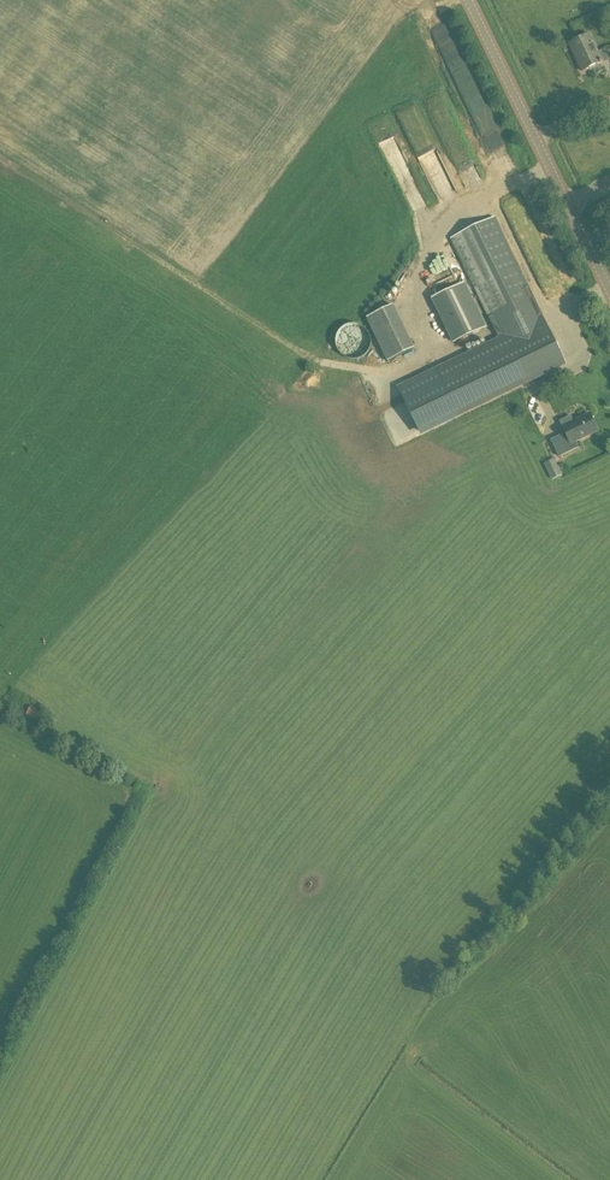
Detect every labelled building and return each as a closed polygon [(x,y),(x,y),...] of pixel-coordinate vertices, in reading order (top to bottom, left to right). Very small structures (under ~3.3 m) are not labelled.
[(582,72),(602,62),(589,35),(569,44),(582,72)] [(450,238),(499,339),(436,369),(459,418),(566,365),(494,217),(450,238)] [(486,327),(465,282),(432,298),(453,343),(486,327)] [(414,348),(393,305),(367,318),(387,361),(401,354),(414,348)] [(562,427),(565,433),(551,440),(559,457),(579,448),(576,442),(597,431),(589,414),(562,427)] [(43,712),(31,706),(26,715),(38,721),(43,712)]
